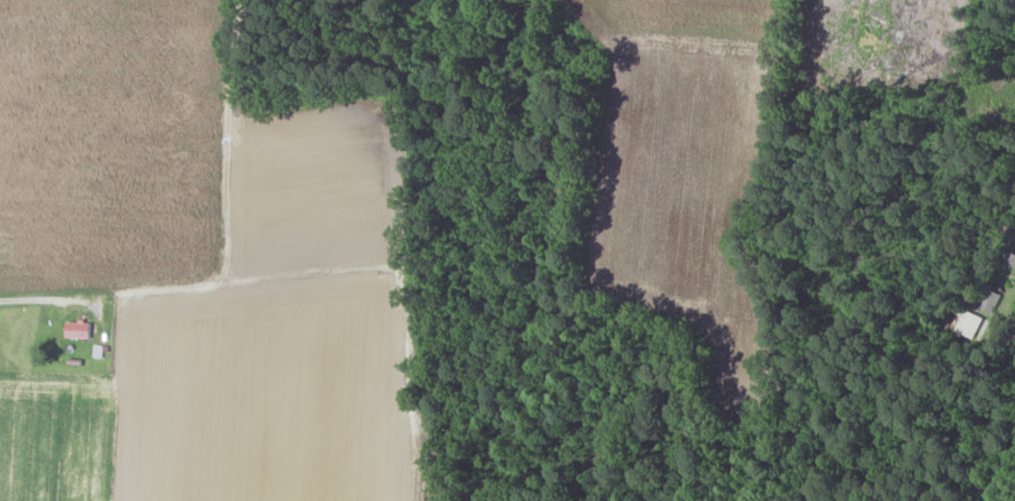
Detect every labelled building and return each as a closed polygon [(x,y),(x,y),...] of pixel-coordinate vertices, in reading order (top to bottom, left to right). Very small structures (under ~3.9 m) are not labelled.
[(955,330),(979,340),(988,319),(964,309),(955,330)] [(91,321),(67,321),(66,337),(90,338),(91,321)]
